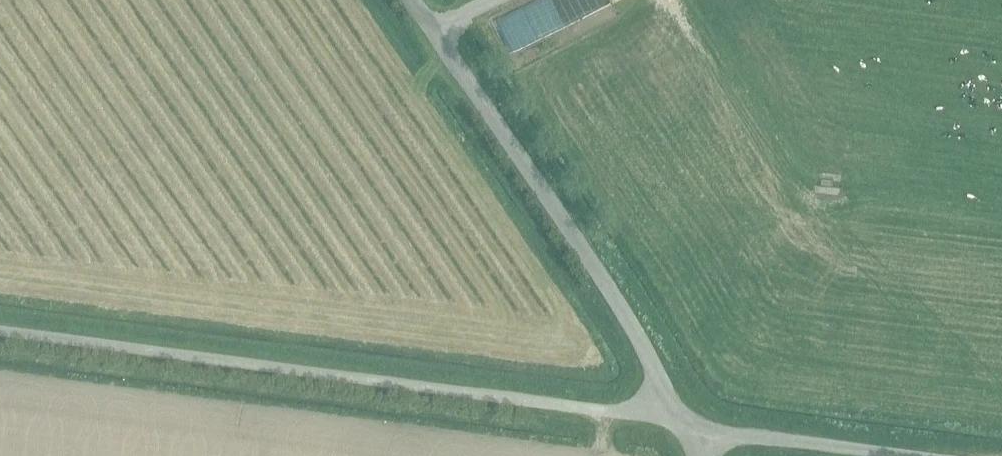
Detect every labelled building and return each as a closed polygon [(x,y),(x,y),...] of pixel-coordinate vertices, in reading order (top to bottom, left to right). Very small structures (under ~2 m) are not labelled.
[(498,9),(508,39),(541,29),(532,0),(525,0),(498,9)] [(541,12),(570,0),(536,0),(541,12)]
